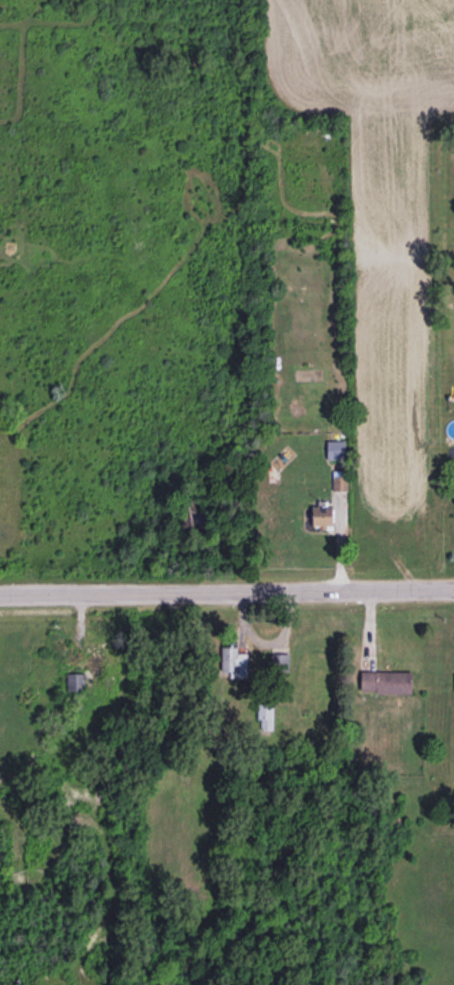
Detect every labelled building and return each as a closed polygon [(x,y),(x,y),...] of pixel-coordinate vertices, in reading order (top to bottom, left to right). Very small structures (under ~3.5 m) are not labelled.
[(333,490),(347,490),(347,470),(333,470),(333,490)] [(314,528),(332,528),(332,502),(313,503),(314,528)] [(220,671),(230,672),(229,677),(246,678),(247,653),(237,652),(237,646),(221,646),(220,671)] [(288,653),(271,654),(271,671),(289,670),(288,653)] [(412,671),(360,670),(359,692),(411,693),(412,671)]
